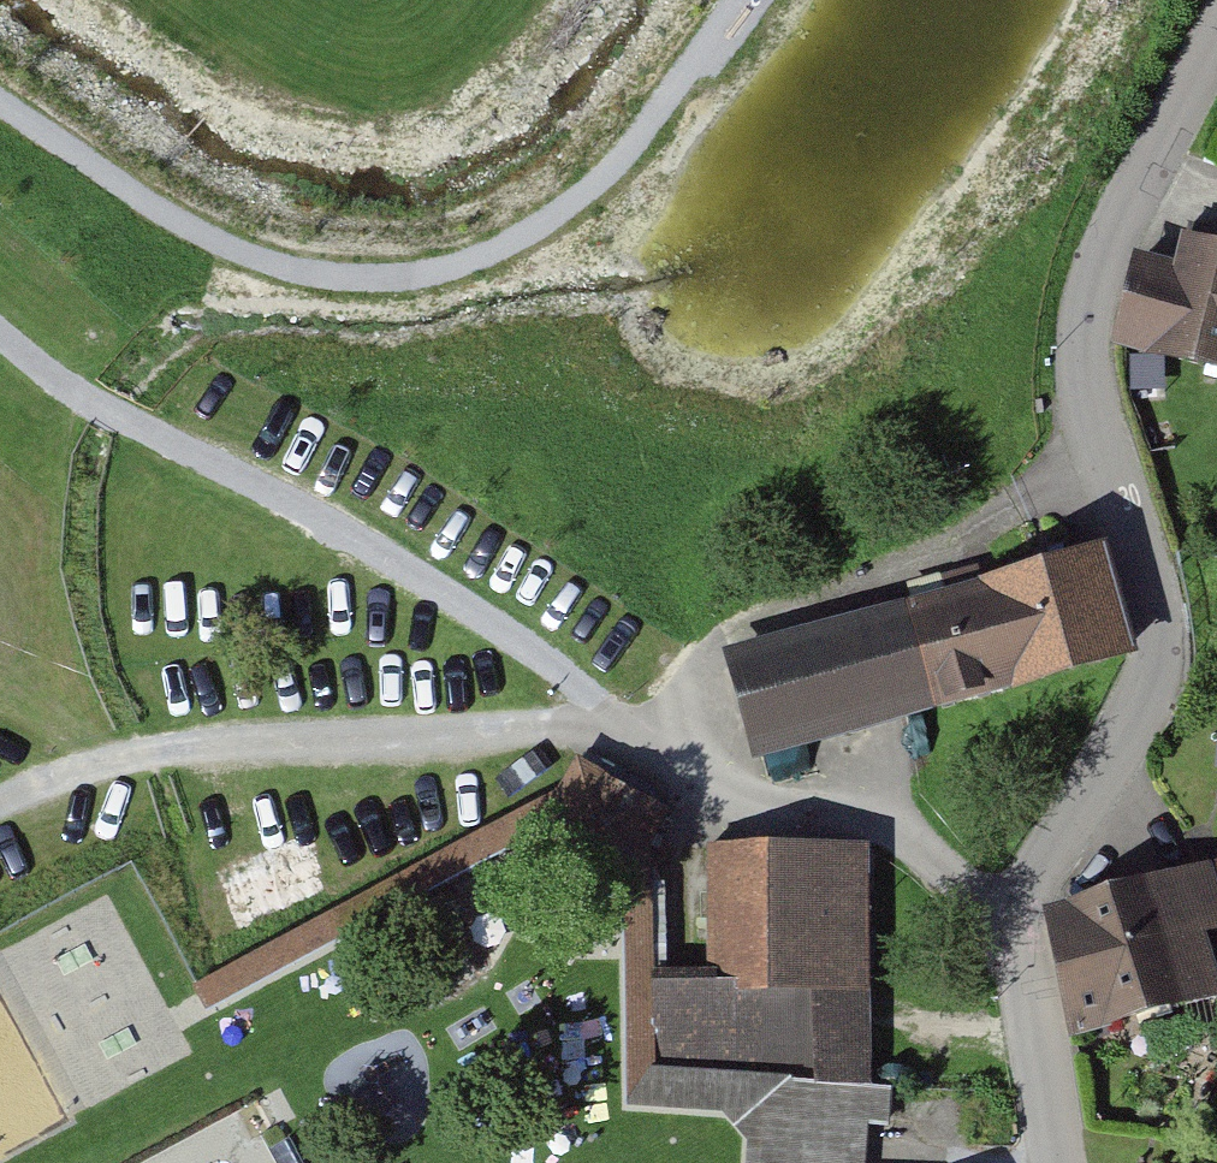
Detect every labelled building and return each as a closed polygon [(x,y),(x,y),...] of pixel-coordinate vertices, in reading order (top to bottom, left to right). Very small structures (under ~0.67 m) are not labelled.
[(1216,362),(1216,233),(1191,228),(1179,278),(1134,268),(1120,333),(1216,362)] [(1128,647),(1101,551),(1015,576),(1016,566),(985,575),(988,591),(944,603),(961,696),(1128,647)] [(762,750),(961,696),(944,603),(942,589),(907,599),(909,613),(741,659),(762,750)] [(579,762),(562,795),(647,846),(664,813),(579,762)] [(856,1116),(887,1121),(890,1083),(861,1081),(861,845),(707,846),(709,981),(647,983),(648,1097),(737,1098),(764,1130),(762,1162),(853,1162),(856,1116)] [(1075,1026),(1216,988),(1216,984),(1201,934),(1216,926),(1216,911),(1205,866),(1076,904),(1078,916),(1051,920),(1075,1026)]
